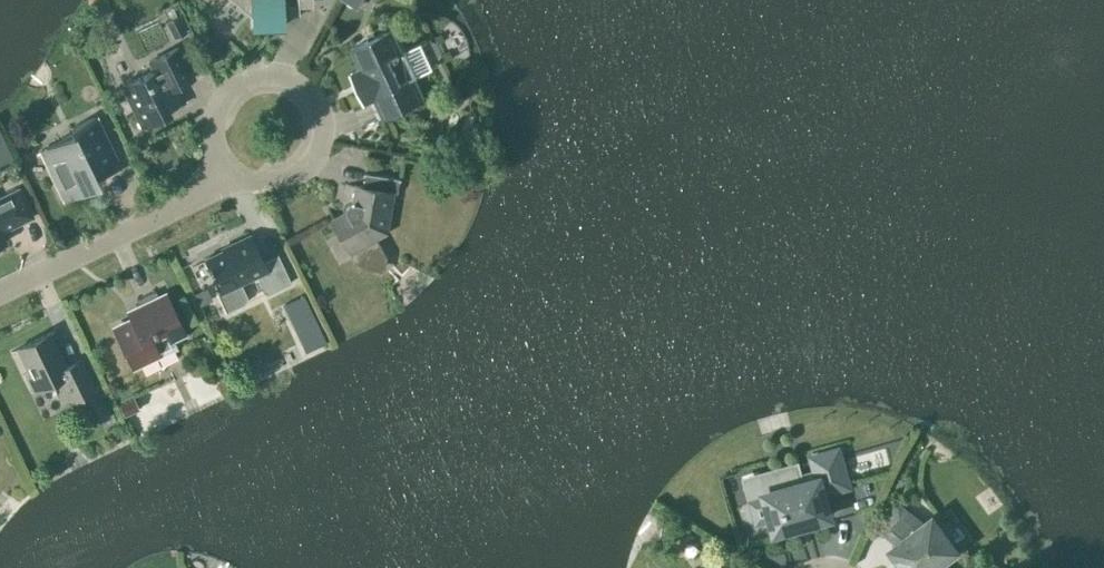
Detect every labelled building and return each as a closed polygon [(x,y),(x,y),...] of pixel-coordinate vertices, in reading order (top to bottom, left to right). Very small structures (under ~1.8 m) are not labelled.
[(252,17),(252,22),(283,21),(282,13),(299,13),(299,6),(313,5),(312,0),(232,0),(252,17)] [(190,40),(182,24),(169,30),(177,46),(190,40)] [(384,117),(425,98),(415,76),(418,75),(406,49),(403,50),(393,29),(352,48),(362,68),(353,72),(353,71),(351,72),(355,81),(351,83),(357,94),(360,93),(365,102),(375,97),(384,117)] [(142,126),(162,116),(160,111),(180,102),(173,88),(185,82),(170,51),(149,61),(154,70),(123,85),(142,126)] [(93,171),(115,160),(94,117),(70,128),(73,134),(46,147),(53,162),(49,164),(67,200),(99,184),(93,171)] [(4,138),(0,140),(0,165),(13,159),(4,138)] [(334,219),(356,259),(360,266),(385,271),(388,256),(378,237),(387,232),(394,192),(399,193),(401,179),(365,173),(363,186),(358,185),(354,208),(334,219)] [(5,242),(1,232),(33,216),(19,188),(0,197),(0,244),(5,242)] [(247,296),(240,282),(257,274),(266,294),(291,282),(278,254),(263,261),(250,236),(231,245),(205,259),(220,290),(216,292),(225,311),(245,302),(247,296)] [(200,303),(210,299),(206,289),(196,293),(200,303)] [(118,327),(127,345),(123,347),(132,366),(173,346),(169,339),(184,332),(175,313),(165,291),(157,295),(155,291),(137,300),(139,303),(125,310),(130,321),(118,327)] [(315,318),(304,294),(287,302),(298,326),(315,318)] [(49,333),(17,348),(27,369),(23,371),(32,392),(59,378),(70,401),(94,389),(80,359),(65,366),(49,333)] [(119,403),(123,414),(138,409),(133,397),(119,403)] [(812,455),(819,478),(800,484),(800,482),(784,487),(784,488),(765,493),(766,497),(752,501),(758,521),(772,517),(776,531),(795,525),(796,530),(812,526),(810,521),(829,516),(823,492),(849,484),(839,447),(812,455)] [(944,560),(957,550),(934,519),(925,525),(900,505),(880,528),(898,542),(890,548),(897,557),(894,559),(901,567),(950,567),(944,560)]
